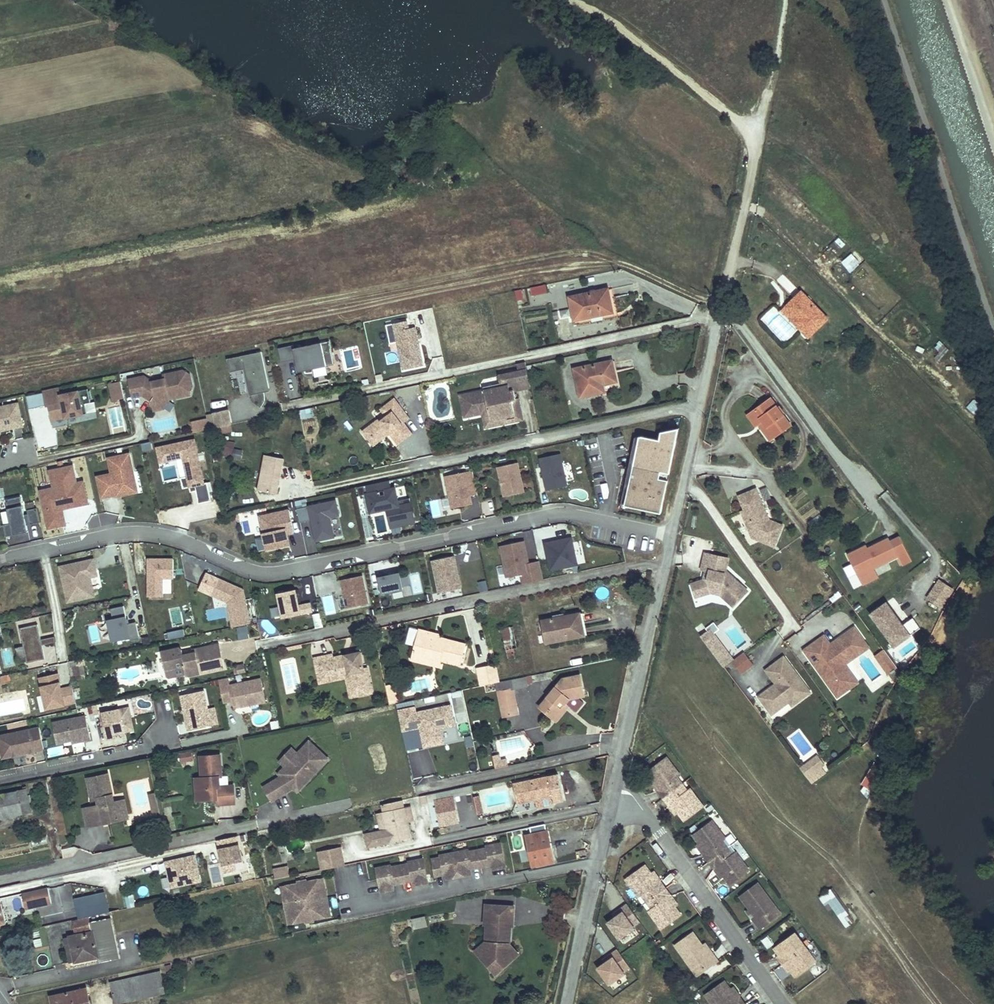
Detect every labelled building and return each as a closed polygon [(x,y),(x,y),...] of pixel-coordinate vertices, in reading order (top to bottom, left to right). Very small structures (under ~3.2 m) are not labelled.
[(848,258),(855,269),(863,263),(855,253),(848,258)] [(531,295),(547,293),(546,285),(530,287),(531,295)] [(528,304),(527,289),(516,290),(517,305),(528,304)] [(616,315),(610,289),(595,292),(590,293),(569,297),(574,323),(616,315)] [(830,318),(802,290),(780,310),(808,339),(830,318)] [(389,346),(396,344),(402,372),(424,367),(415,328),(409,330),(407,322),(385,327),(389,346)] [(281,363),(296,359),(296,356),(302,355),(305,371),(335,364),(329,341),(294,348),(293,345),(278,349),(281,363)] [(269,388),(261,352),(227,359),(229,372),(244,369),(249,393),(250,392),(252,402),(257,401),(263,405),(264,403),(264,402),(265,401),(265,398),(265,396),(264,392),(263,390),(269,388)] [(298,372),(305,371),(302,355),(296,356),(296,359),(298,372)] [(619,383),(614,360),(573,369),(580,400),(602,395),(601,387),(605,386),(619,383)] [(531,388),(526,363),(517,365),(519,372),(499,376),(501,387),(460,396),(464,416),(474,414),(474,416),(482,415),(489,413),(491,421),(515,416),(512,401),(516,400),(514,392),(531,388)] [(129,380),(133,397),(142,395),(144,392),(154,399),(152,401),(164,408),(169,400),(169,399),(190,394),(188,386),(192,386),(190,376),(186,376),(184,370),(164,375),(165,379),(152,382),(144,377),(129,380)] [(124,399),(120,381),(111,383),(114,401),(124,399)] [(92,400),(90,391),(88,392),(88,390),(60,396),(59,388),(43,391),(46,407),(49,406),(52,406),(54,413),(50,414),(54,429),(67,426),(65,419),(87,414),(85,404),(91,403),(90,401),(92,400)] [(142,395),(152,401),(154,399),(144,392),(142,395)] [(26,397),(29,409),(44,405),(42,394),(26,397)] [(746,415),(755,427),(758,425),(762,422),(774,438),(792,426),(771,397),(746,415)] [(228,400),(229,408),(238,408),(238,399),(228,400)] [(379,419),(362,432),(369,442),(375,438),(383,436),(388,432),(390,435),(398,446),(413,435),(405,423),(410,419),(395,399),(384,407),(390,414),(385,417),(380,421),(379,419)] [(524,421),(519,400),(516,400),(512,401),(515,416),(491,421),(489,413),(482,415),(485,429),(524,421)] [(154,410),(164,408),(152,401),(154,410)] [(4,406),(5,414),(20,411),(18,403),(4,406)] [(110,406),(111,435),(126,434),(124,405),(110,406)] [(1,429),(2,433),(24,428),(20,411),(5,414),(4,406),(0,407),(0,429),(1,429)] [(384,407),(380,410),(385,417),(390,414),(384,407)] [(232,424),(229,409),(205,414),(206,418),(209,429),(216,427),(231,424),(232,424)] [(206,418),(198,419),(199,423),(195,424),(197,431),(209,429),(206,418)] [(197,431),(195,424),(199,423),(198,419),(191,421),(193,432),(197,431)] [(758,425),(769,441),(774,438),(762,422),(758,425)] [(232,431),(231,424),(216,427),(217,434),(232,431)] [(681,428),(674,430),(672,440),(678,441),(681,428)] [(644,436),(641,437),(628,495),(630,496),(628,506),(662,513),(669,481),(660,479),(662,472),(671,474),(678,441),(672,440),(674,430),(663,432),(661,440),(644,436)] [(383,436),(375,438),(369,442),(374,447),(390,435),(388,432),(383,436)] [(628,495),(641,437),(636,438),(622,504),(628,506),(630,496),(628,495)] [(180,477),(183,488),(188,487),(188,488),(189,488),(190,492),(196,491),(198,503),(212,500),(208,482),(205,482),(195,438),(156,446),(159,463),(182,458),(186,476),(180,477)] [(153,449),(151,441),(141,444),(143,451),(153,449)] [(234,450),(235,443),(223,441),(220,457),(232,459),(234,450)] [(243,451),(234,450),(232,459),(241,461),(243,451)] [(97,477),(102,498),(121,494),(121,495),(132,493),(131,486),(135,480),(129,454),(109,459),(112,474),(97,477)] [(284,458),(264,454),(258,489),(277,493),(279,484),(276,484),(277,480),(280,481),(284,458)] [(560,454),(538,459),(545,492),(568,487),(560,454)] [(504,497),(524,492),(517,462),(498,467),(504,497)] [(65,527),(62,509),(88,504),(83,481),(78,482),(74,464),(47,470),(51,487),(37,490),(46,531),(65,527)] [(473,470),(445,476),(452,508),(472,504),(470,497),(468,488),(476,486),(473,470)] [(669,481),(671,474),(662,472),(660,479),(669,481)] [(387,509),(391,528),(415,523),(411,503),(399,506),(395,488),(391,489),(389,481),(367,485),(368,494),(367,494),(371,512),(387,509)] [(600,485),(603,498),(609,497),(607,484),(600,485)] [(478,495),(476,486),(468,488),(470,497),(478,495)] [(782,525),(767,519),(763,512),(764,509),(756,489),(739,496),(745,512),(748,510),(752,519),(746,521),(751,533),(759,537),(760,541),(774,546),(782,525)] [(6,534),(27,530),(26,525),(40,522),(36,507),(27,509),(28,513),(24,514),(20,496),(5,499),(10,522),(3,524),(6,534)] [(305,499),(295,501),(296,508),(306,507),(305,499)] [(336,501),(297,509),(300,523),(312,521),(316,542),(334,538),(330,518),(339,516),(336,501)] [(259,516),(267,551),(289,546),(287,534),(294,532),(289,510),(259,516)] [(752,519),(748,510),(745,512),(742,513),(746,521),(752,519)] [(806,523),(811,528),(822,519),(818,514),(806,523)] [(290,538),(292,558),(306,557),(304,537),(290,538)] [(909,556),(900,537),(890,542),(888,538),(868,548),(865,550),(863,547),(848,555),(863,585),(877,577),(873,568),(897,556),(900,560),(909,556)] [(542,545),(549,574),(578,567),(572,538),(542,545)] [(524,542),(501,547),(507,579),(522,576),(524,585),(544,581),(540,562),(529,564),(524,542)] [(469,580),(481,580),(480,543),(468,544),(469,580)] [(747,591),(730,575),(724,574),(728,558),(705,553),(702,569),(705,570),(709,571),(707,579),(703,581),(692,584),(696,597),(711,592),(720,594),(734,606),(747,591)] [(454,556),(432,561),(439,593),(461,589),(454,556)] [(902,566),(912,561),(909,556),(900,560),(902,566)] [(174,558),(147,557),(147,597),(164,597),(164,579),(173,579),(174,558)] [(67,602),(94,596),(89,572),(96,570),(93,559),(59,567),(67,602)] [(388,573),(378,575),(382,595),(403,591),(400,573),(389,575),(388,573)] [(368,604),(362,575),(341,580),(347,608),(368,604)] [(243,588),(219,577),(211,596),(227,603),(232,627),(251,624),(243,588)] [(942,609),(954,589),(939,579),(926,598),(942,609)] [(480,592),(487,590),(485,581),(477,583),(480,592)] [(299,606),(296,589),(277,593),(282,618),(312,612),(310,603),(299,606)] [(920,628),(913,618),(903,625),(886,603),(870,614),(894,647),(920,628)] [(139,639),(135,622),(127,624),(123,606),(110,609),(113,619),(107,620),(112,642),(130,638),(130,641),(139,639)] [(583,613),(576,614),(579,627),(583,626),(584,635),(587,635),(583,613)] [(315,628),(323,627),(320,614),(312,616),(315,628)] [(564,616),(553,618),(542,620),(546,643),(584,635),(583,626),(579,627),(576,614),(564,616)] [(517,648),(513,649),(514,653),(507,655),(508,660),(529,656),(522,624),(512,626),(517,648)] [(38,626),(19,630),(26,665),(46,661),(43,647),(42,641),(38,626)] [(512,626),(499,629),(500,632),(503,631),(507,655),(514,653),(513,649),(517,648),(512,626)] [(845,665),(842,661),(860,648),(856,643),(862,638),(854,628),(830,645),(833,649),(827,654),(818,640),(804,650),(825,679),(828,677),(832,684),(829,686),(837,697),(847,690),(843,684),(853,677),(845,665)] [(167,632),(169,641),(184,637),(182,629),(167,632)] [(418,629),(414,646),(425,648),(428,635),(440,638),(441,635),(418,629)] [(710,629),(700,636),(723,667),(731,661),(734,660),(710,629)] [(428,635),(425,648),(414,646),(411,659),(422,662),(423,656),(442,661),(461,666),(466,644),(440,638),(428,635)] [(830,645),(824,636),(818,640),(827,654),(833,649),(830,645)] [(55,638),(42,641),(43,647),(56,645),(55,638)] [(845,665),(869,648),(862,638),(856,643),(860,648),(842,661),(845,665)] [(312,657),(332,653),(330,642),(310,646),(312,657)] [(225,668),(219,644),(203,648),(204,654),(197,655),(196,652),(193,653),(183,655),(182,650),(179,648),(161,652),(165,671),(185,666),(186,674),(189,676),(225,668)] [(877,659),(886,653),(884,649),(875,656),(877,659)] [(372,693),(369,675),(365,676),(364,668),(360,652),(350,654),(351,658),(346,659),(345,655),(333,658),(332,654),(314,658),(319,680),(337,677),(335,670),(347,667),(352,689),(358,687),(360,696),(372,693)] [(734,660),(731,661),(741,675),(753,666),(743,652),(734,660)] [(897,668),(886,653),(877,659),(888,674),(897,668)] [(423,656),(422,662),(440,667),(442,661),(423,656)] [(810,692),(783,657),(769,668),(779,681),(776,684),(759,697),(766,707),(773,702),(776,706),(790,696),(796,703),(810,692)] [(246,672),(244,665),(236,666),(238,674),(246,672)] [(481,685),(499,681),(496,665),(477,669),(481,685)] [(185,666),(165,671),(166,676),(169,678),(186,674),(185,666)] [(85,676),(83,667),(69,669),(71,678),(85,676)] [(319,683),(346,678),(350,698),(360,696),(358,687),(352,689),(347,667),(335,670),(337,677),(319,680),(319,683)] [(779,681),(769,668),(766,670),(776,684),(779,681)] [(895,683),(901,673),(897,668),(888,674),(895,683)] [(563,679),(539,707),(547,713),(549,711),(555,716),(562,707),(561,706),(563,703),(565,704),(566,703),(569,699),(584,696),(580,675),(563,679)] [(58,676),(37,680),(44,714),(65,710),(61,690),(58,676)] [(513,689),(527,686),(527,683),(525,677),(496,683),(503,717),(518,714),(513,689)] [(847,690),(858,683),(853,677),(843,684),(847,690)] [(261,679),(230,685),(228,678),(219,680),(223,703),(232,701),(233,706),(237,705),(241,707),(266,702),(261,679)] [(395,691),(394,684),(386,686),(388,693),(395,691)] [(61,690),(65,710),(76,708),(72,687),(61,690)] [(204,691),(181,695),(185,713),(187,713),(189,722),(186,722),(188,731),(211,726),(208,709),(204,691)] [(398,703),(395,691),(388,693),(390,705),(398,703)] [(772,714),(789,702),(792,706),(796,703),(790,696),(776,706),(773,702),(766,707),(772,714)] [(562,707),(555,716),(549,711),(547,713),(556,721),(569,705),(566,703),(565,704),(563,703),(561,706),(562,707)] [(444,742),(440,727),(454,724),(450,705),(416,713),(414,707),(398,711),(402,730),(420,726),(423,726),(424,729),(421,732),(425,746),(444,742)] [(129,707),(102,713),(107,739),(115,737),(115,734),(120,733),(125,732),(134,730),(129,707)] [(208,709),(211,726),(218,725),(214,707),(208,709)] [(52,723),(57,744),(71,741),(82,738),(82,742),(91,740),(86,716),(52,723)] [(40,727),(0,736),(0,745),(2,755),(16,752),(17,755),(44,749),(40,727)] [(98,739),(89,741),(91,750),(101,748),(98,739)] [(297,757),(288,766),(285,767),(278,774),(281,776),(263,787),(272,801),(286,793),(283,789),(290,785),(293,788),(297,791),(304,784),(304,781),(313,771),(316,771),(328,759),(309,741),(297,754),(297,757)] [(297,754),(291,748),(279,761),(285,767),(288,766),(297,757),(297,754)] [(180,754),(182,762),(191,760),(190,752),(180,754)] [(222,776),(220,755),(200,756),(202,778),(195,778),(197,800),(217,799),(217,805),(235,803),(233,785),(229,786),(219,786),(219,777),(222,776)] [(500,761),(499,755),(493,756),(495,769),(501,767),(500,761)] [(822,768),(825,765),(817,755),(800,768),(812,784),(826,773),(822,768)] [(681,774),(668,756),(648,770),(654,779),(660,788),(658,790),(663,797),(677,788),(672,781),(677,777),(681,774)] [(316,771),(313,771),(304,781),(304,784),(316,771)] [(115,800),(109,773),(86,778),(91,801),(96,800),(97,804),(82,808),(86,828),(103,824),(102,819),(106,819),(107,823),(121,820),(119,812),(128,810),(125,798),(115,800)] [(564,800),(558,774),(552,775),(552,773),(545,774),(546,777),(513,784),(517,804),(535,800),(535,798),(540,797),(540,799),(553,796),(554,802),(564,800)] [(866,774),(863,786),(872,788),(875,776),(866,774)] [(229,786),(228,776),(222,776),(219,777),(219,786),(229,786)] [(677,788),(682,784),(677,777),(672,781),(677,788)] [(654,779),(651,781),(658,790),(660,788),(654,779)] [(682,795),(687,791),(682,784),(677,788),(682,795)] [(473,793),(471,786),(451,790),(453,797),(473,793)] [(27,788),(0,794),(0,819),(32,812),(27,788)] [(678,811),(684,820),(703,806),(691,788),(687,791),(682,795),(677,788),(663,797),(669,805),(671,803),(678,811)] [(458,821),(453,797),(451,790),(427,795),(429,802),(436,800),(441,825),(458,821)] [(152,814),(160,812),(155,793),(148,794),(152,814)] [(404,808),(402,800),(382,805),(383,813),(387,829),(381,831),(365,834),(368,847),(410,838),(407,822),(404,808)] [(669,805),(675,813),(678,811),(671,803),(669,805)] [(404,808),(407,822),(413,821),(410,807),(404,808)] [(119,812),(121,820),(129,819),(128,810),(119,812)] [(387,829),(383,813),(377,814),(381,831),(387,829)] [(726,837),(713,820),(694,834),(700,843),(707,851),(704,853),(709,860),(723,851),(718,844),(723,840),(726,837)] [(96,827),(96,844),(110,844),(110,827),(96,827)] [(554,862),(547,831),(526,836),(532,866),(554,862)] [(237,836),(218,840),(220,852),(222,851),(223,856),(221,857),(225,873),(235,871),(234,863),(242,861),(237,836)] [(723,851),(728,847),(723,840),(718,844),(723,851)] [(505,866),(511,865),(508,842),(503,842),(505,866)] [(505,867),(501,843),(486,846),(486,848),(469,851),(469,849),(439,855),(439,857),(431,859),(434,873),(443,872),(446,874),(447,879),(459,876),(471,874),(470,869),(472,866),(480,864),(489,862),(492,865),(493,870),(505,867)] [(700,843),(698,845),(704,853),(707,851),(700,843)] [(73,856),(79,849),(74,847),(62,850),(63,858),(73,856)] [(340,847),(318,851),(321,870),(344,865),(340,847)] [(733,854),(728,847),(723,851),(728,857),(733,854)] [(724,875),(730,883),(750,869),(736,851),(733,854),(728,857),(723,851),(709,860),(715,868),(718,866),(724,875)] [(200,881),(195,855),(165,862),(171,887),(200,881)] [(408,864),(400,865),(403,880),(411,878),(414,880),(415,885),(428,883),(428,882),(423,858),(408,862),(408,864)] [(235,871),(244,869),(242,861),(234,863),(235,871)] [(394,881),(403,880),(400,865),(391,867),(391,865),(376,868),(381,892),(393,890),(392,885),(394,881)] [(652,875),(646,866),(626,880),(639,897),(643,895),(648,891),(653,898),(666,889),(661,881),(658,883),(652,875)] [(715,868),(722,877),(724,875),(718,866),(715,868)] [(284,868),(273,870),(275,879),(286,877),(284,868)] [(661,881),(655,873),(652,875),(658,883),(661,881)] [(327,897),(323,879),(318,880),(322,898),(327,897)] [(322,898),(318,880),(307,882),(302,883),(297,884),(286,886),(290,905),(293,923),(305,921),(309,920),(314,919),(326,917),(322,898)] [(776,906),(759,882),(741,895),(750,908),(757,918),(754,921),(760,929),(773,919),(768,911),(776,906)] [(290,905),(286,886),(281,887),(285,906),(290,905)] [(850,913),(832,887),(818,897),(828,910),(832,908),(846,927),(854,921),(849,914),(850,913)] [(48,888),(22,894),(25,909),(51,904),(48,888)] [(73,893),(78,919),(109,912),(105,892),(93,895),(91,889),(73,893)] [(649,911),(661,928),(680,914),(675,907),(669,898),(671,896),(666,889),(653,898),(658,905),(653,909),(649,911)] [(653,898),(648,891),(643,895),(648,901),(653,898)] [(125,908),(135,907),(133,895),(123,897),(125,908)] [(677,905),(671,896),(669,898),(675,907),(677,905)] [(330,916),(327,897),(322,898),(326,917),(330,916)] [(658,905),(653,898),(648,901),(653,909),(658,905)] [(607,923),(619,939),(634,928),(633,926),(640,922),(627,904),(620,909),(622,912),(607,923)] [(293,923),(290,905),(285,906),(288,924),(293,923)] [(475,951),(489,966),(496,959),(499,963),(505,958),(508,961),(514,956),(507,948),(507,944),(509,942),(510,926),(513,926),(514,906),(486,905),(485,924),(487,924),(486,942),(475,951)] [(773,919),(781,913),(776,906),(768,911),(773,919)] [(757,918),(750,908),(747,910),(754,921),(757,918)] [(615,917),(622,912),(620,909),(612,915),(615,917)] [(412,920),(414,929),(427,926),(425,917),(412,920)] [(70,936),(75,962),(97,957),(99,961),(119,957),(110,918),(90,922),(92,932),(70,936)] [(705,971),(719,961),(713,953),(710,955),(702,945),(693,932),(675,946),(693,969),(700,964),(705,971)] [(807,946),(796,932),(776,947),(781,954),(779,956),(777,957),(782,964),(807,946)] [(75,962),(70,936),(65,937),(70,963),(75,962)] [(761,941),(766,949),(773,946),(768,937),(761,941)] [(496,974),(519,953),(509,942),(507,944),(507,948),(514,956),(508,961),(505,958),(499,963),(496,959),(489,966),(496,974)] [(713,953),(705,942),(702,945),(710,955),(713,953)] [(797,975),(817,960),(807,946),(782,964),(788,971),(790,970),(792,968),(797,975)] [(605,963),(598,968),(609,984),(625,973),(623,972),(630,967),(617,949),(610,954),(612,957),(605,963)] [(605,963),(612,957),(610,954),(602,960),(605,963)] [(693,969),(698,976),(705,971),(700,964),(693,969)] [(165,993),(160,971),(110,982),(115,1003),(116,1003),(165,993)] [(724,979),(703,994),(710,1003),(742,1003),(745,1002),(740,995),(737,996),(731,988),(724,979)] [(737,996),(740,995),(733,986),(731,988),(737,996)] [(87,987),(49,995),(51,1003),(91,1003),(87,987)]
